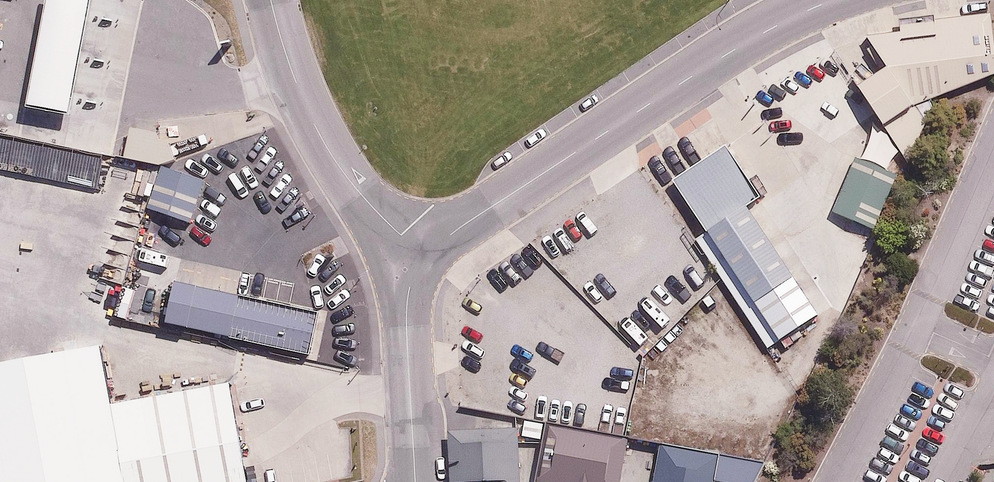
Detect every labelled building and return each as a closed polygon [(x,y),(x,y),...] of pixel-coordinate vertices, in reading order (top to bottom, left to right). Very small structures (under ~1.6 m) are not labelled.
[(25,99),(69,107),(89,0),(44,0),(25,99)] [(180,0),(149,0),(141,11),(186,42),(204,17),(180,0)] [(977,25),(860,44),(881,71),(848,89),(898,170),(924,115),(918,106),(986,79),(977,25)] [(95,185),(102,159),(0,135),(0,163),(95,185)] [(746,204),(714,154),(665,184),(767,346),(809,319),(739,208),(746,204)] [(206,178),(160,164),(147,207),(194,220),(206,178)] [(883,184),(844,169),(825,218),(863,233),(883,184)] [(319,306),(177,276),(167,319),(309,350),(319,306)] [(101,339),(0,356),(0,481),(125,481),(111,399),(101,339)] [(125,481),(245,481),(229,380),(111,399),(125,481)] [(538,426),(528,481),(606,481),(614,440),(538,426)] [(442,438),(445,481),(509,481),(506,434),(442,438)] [(647,452),(642,481),(706,481),(709,464),(647,452)]
